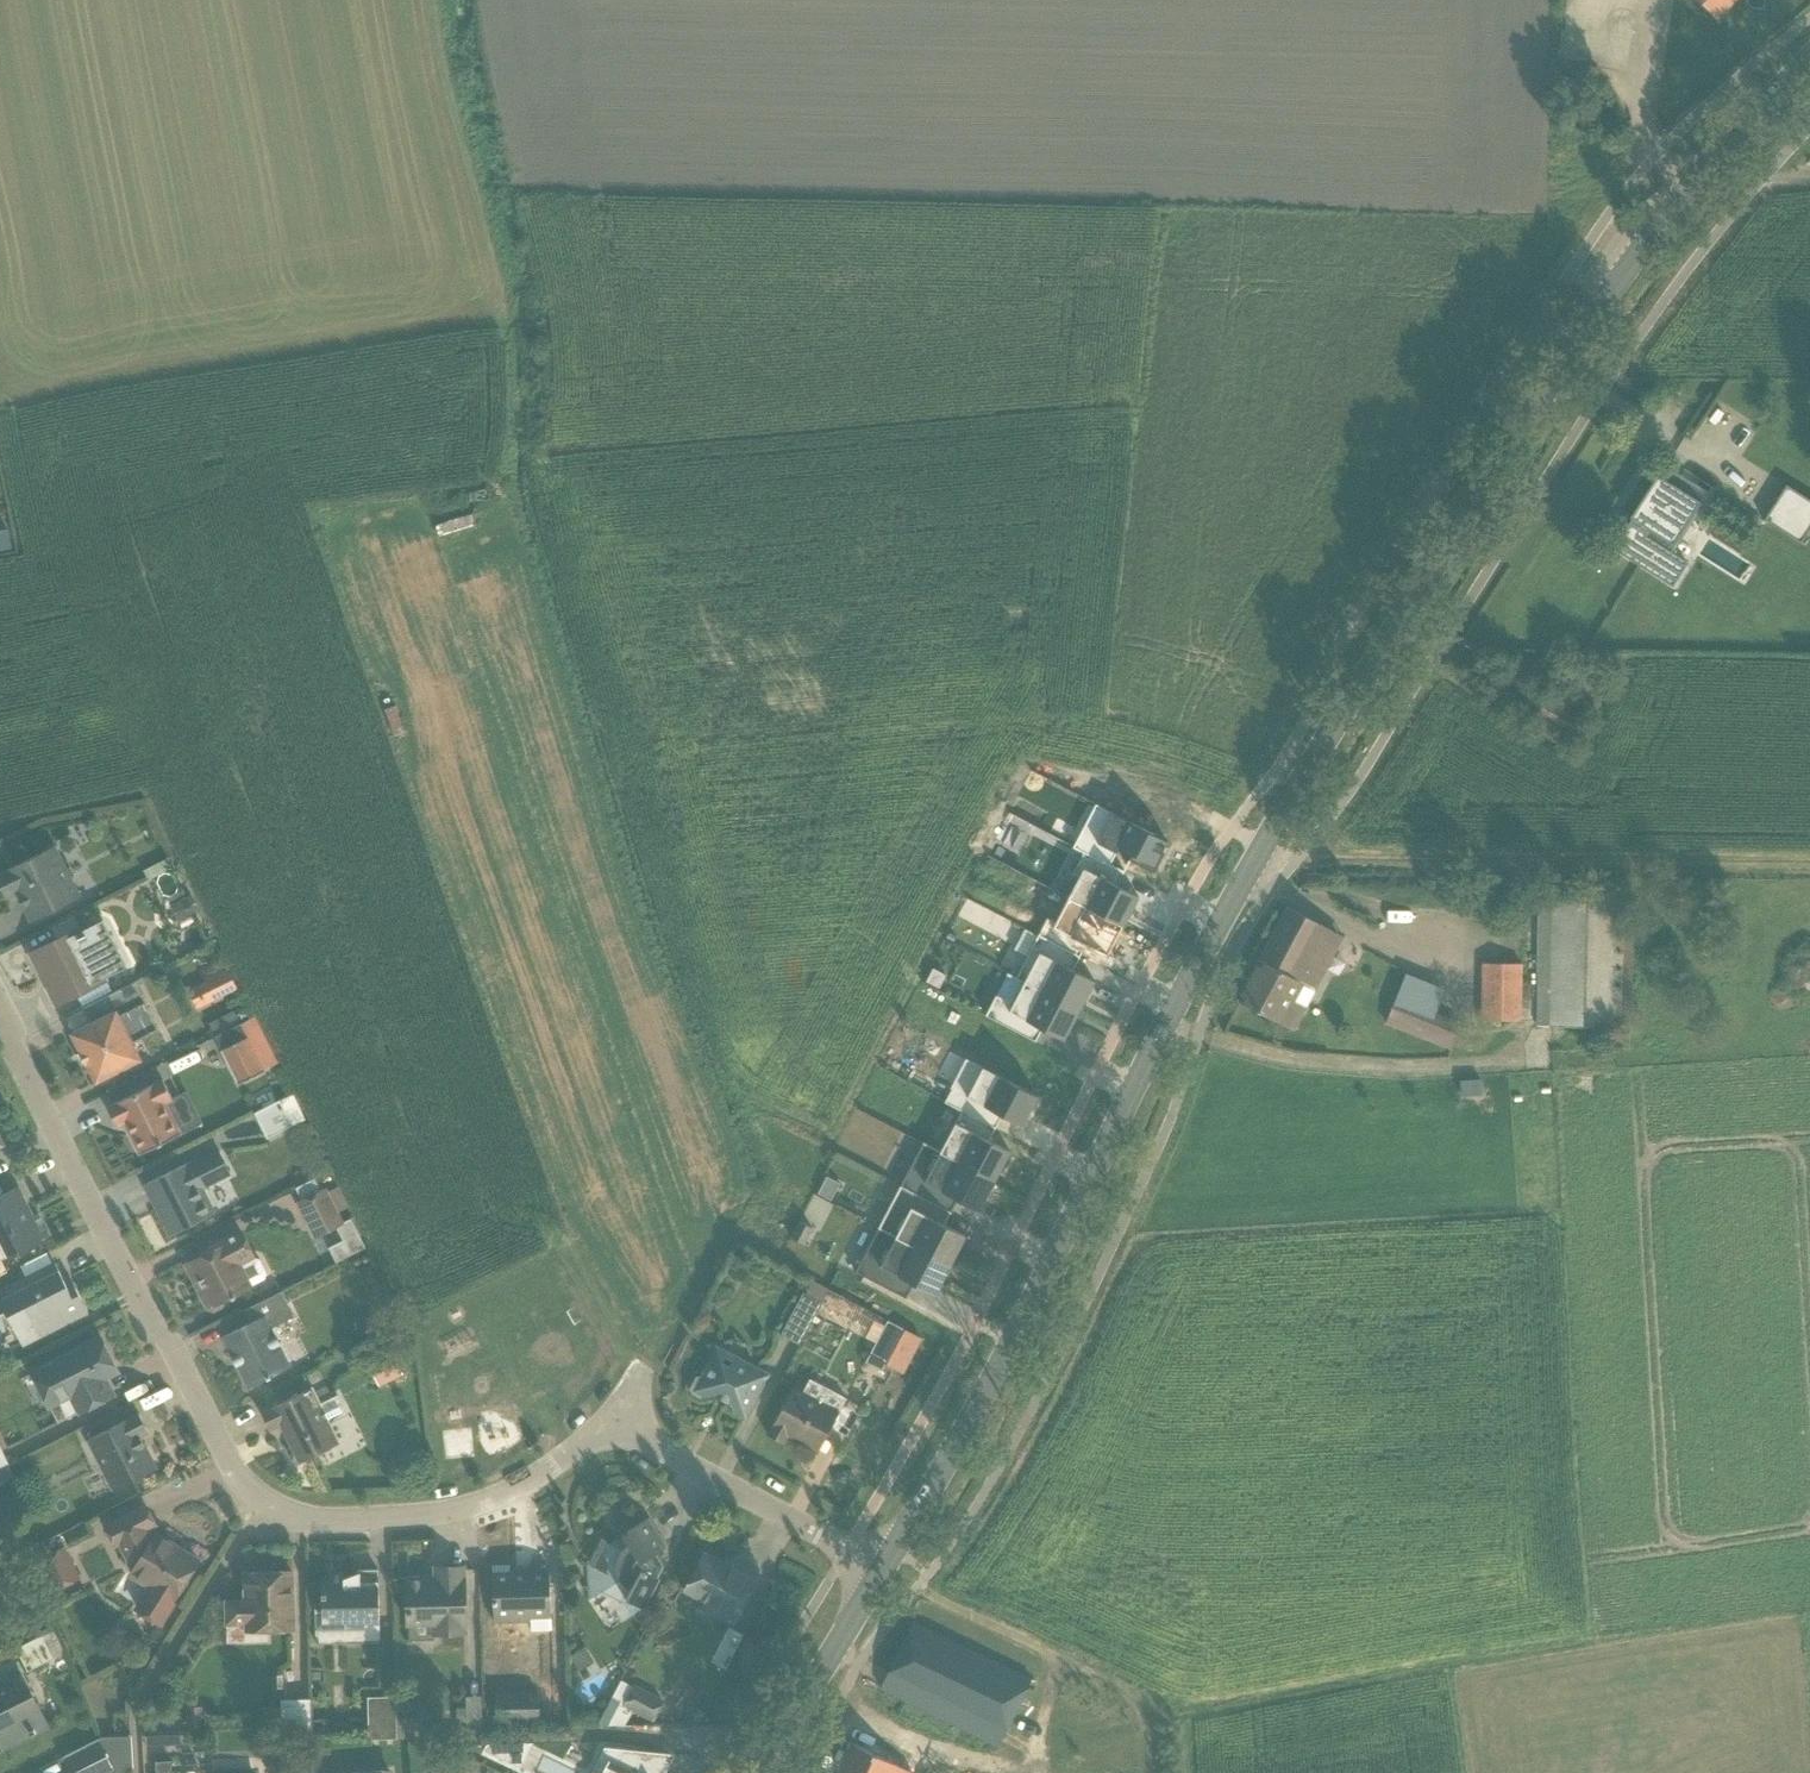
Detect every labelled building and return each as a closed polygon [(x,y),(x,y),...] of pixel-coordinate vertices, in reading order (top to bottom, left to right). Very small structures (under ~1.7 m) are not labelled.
[(1699,2),(1716,19),(1734,0),(1697,0),(1699,2)] [(1636,522),(1632,529),(1627,526),(1612,549),(1671,587),(1687,562),(1672,554),(1710,495),(1670,470),(1663,480),(1636,522)] [(1663,480),(1656,476),(1629,518),(1636,522),(1663,480)] [(1786,485),(1763,520),(1797,543),(1809,525),(1809,501),(1786,485)] [(472,515),(434,526),(438,538),(476,526),(472,515)] [(0,532),(0,550),(11,548),(7,531),(0,532)] [(395,705),(385,709),(394,736),(404,732),(395,705)] [(0,875),(0,894),(4,895),(6,899),(17,893),(31,922),(81,898),(71,876),(74,875),(70,866),(66,868),(57,848),(0,875)] [(1622,891),(1541,889),(1537,1026),(1633,1029),(1633,927),(1621,926),(1622,891)] [(180,922),(196,913),(186,896),(170,905),(180,922)] [(1288,908),(1238,1001),(1293,1031),(1343,937),(1288,908)] [(81,929),(30,955),(55,1006),(107,979),(106,977),(126,967),(102,921),(82,931),(81,929)] [(1016,978),(1079,1011),(1094,981),(1073,970),(1081,958),(1038,936),(1016,978)] [(1520,1021),(1522,964),(1481,964),(1481,1020),(1520,1021)] [(197,1009),(237,989),(226,967),(203,978),(205,982),(187,991),(197,1009)] [(1063,1040),(1079,1011),(1016,978),(1007,974),(985,1016),(1035,1042),(1042,1029),(1063,1040)] [(97,1081),(141,1059),(133,1043),(158,1030),(134,982),(83,1008),(84,1010),(92,1025),(73,1035),(81,1052),(79,1053),(85,1065),(88,1064),(97,1081)] [(1450,1050),(1460,1023),(1395,998),(1385,1024),(1450,1050)] [(65,1019),(73,1035),(92,1025),(84,1010),(65,1019)] [(215,1037),(240,1025),(234,1011),(208,1024),(215,1037)] [(220,1051),(237,1084),(264,1071),(263,1070),(278,1063),(255,1017),(240,1025),(215,1037),(222,1050),(220,1051)] [(944,1101),(995,1128),(1002,1116),(1022,1125),(1038,1097),(967,1058),(944,1101)] [(163,1080),(107,1108),(117,1128),(124,1124),(140,1155),(203,1124),(186,1091),(172,1099),(163,1080)] [(267,1139),(305,1120),(293,1094),(254,1113),(267,1139)] [(899,1186),(951,1213),(957,1200),(978,1210),(994,1181),(922,1143),(899,1186)] [(216,1149),(145,1185),(171,1235),(216,1213),(204,1189),(230,1177),(216,1149)] [(341,1241),(328,1248),(335,1263),(365,1248),(350,1219),(343,1222),(338,1212),(348,1208),(338,1187),(328,1192),(326,1188),(320,1191),(315,1178),(295,1188),(301,1200),(295,1203),(314,1240),(335,1229),(341,1241)] [(878,1228),(950,1266),(965,1236),(944,1225),(951,1213),(899,1186),(878,1228)] [(16,1188),(4,1194),(0,1196),(0,1260),(1,1260),(49,1236),(37,1214),(28,1218),(23,1207),(25,1206),(16,1188)] [(854,1272),(905,1298),(912,1283),(934,1295),(950,1266),(878,1228),(854,1272)] [(212,1252),(186,1265),(208,1308),(213,1310),(228,1303),(230,1298),(231,1298),(232,1300),(236,1297),(235,1295),(264,1280),(266,1273),(259,1260),(256,1258),(241,1229),(209,1246),(212,1252)] [(26,1279),(53,1266),(46,1253),(20,1267),(26,1279)] [(53,1266),(26,1279),(0,1292),(0,1313),(5,1311),(22,1345),(87,1313),(70,1277),(63,1280),(55,1264),(53,1266)] [(781,1335),(800,1345),(829,1289),(810,1279),(781,1335)] [(249,1324),(223,1338),(232,1357),(231,1357),(236,1367),(237,1367),(248,1389),(291,1367),(271,1329),(294,1317),(281,1291),(243,1311),(249,1324)] [(821,1314),(845,1326),(854,1310),(829,1298),(821,1314)] [(868,1310),(859,1328),(877,1339),(865,1363),(882,1372),(885,1366),(905,1330),(868,1310)] [(358,1334),(378,1332),(376,1316),(356,1318),(358,1334)] [(935,1346),(905,1330),(885,1366),(896,1371),(910,1346),(929,1356),(935,1346)] [(118,1372),(100,1338),(30,1374),(48,1410),(50,1409),(58,1423),(113,1395),(105,1378),(118,1372)] [(716,1345),(700,1376),(695,1378),(690,1389),(691,1395),(701,1400),(715,1396),(730,1404),(733,1411),(745,1417),(769,1373),(716,1345)] [(381,1350),(372,1367),(386,1374),(395,1357),(381,1350)] [(793,1388),(767,1435),(783,1443),(787,1435),(818,1452),(845,1399),(810,1380),(803,1393),(793,1388)] [(312,1389),(261,1414),(270,1431),(280,1426),(290,1446),(287,1453),(291,1461),(299,1464),(340,1443),(330,1423),(347,1415),(337,1395),(320,1404),(312,1389)] [(148,1432),(139,1414),(86,1441),(112,1491),(156,1469),(139,1436),(148,1432)] [(8,1464),(0,1447),(0,1468),(8,1464)] [(0,1468),(0,1486),(15,1478),(8,1464),(0,1468)] [(0,1498),(0,1504),(9,1521),(29,1511),(18,1489),(0,1498)] [(128,1575),(173,1603),(179,1594),(183,1592),(189,1583),(187,1578),(198,1561),(160,1537),(152,1541),(147,1529),(155,1525),(146,1507),(104,1528),(114,1549),(118,1547),(131,1571),(128,1575)] [(588,1601),(602,1592),(624,1603),(633,1616),(643,1608),(658,1578),(657,1576),(664,1565),(657,1553),(667,1547),(648,1518),(622,1535),(623,1537),(611,1545),(600,1538),(586,1564),(588,1601)] [(0,1523),(0,1562),(20,1553),(14,1542),(4,1521),(0,1523)] [(65,1546),(29,1564),(39,1584),(47,1580),(53,1592),(81,1578),(65,1546)] [(704,1554),(684,1593),(714,1609),(713,1612),(733,1622),(758,1576),(739,1565),(736,1571),(704,1554)] [(492,1567),(494,1623),(530,1623),(531,1632),(550,1631),(549,1569),(525,1570),(525,1571),(509,1571),(509,1566),(492,1567)] [(407,1580),(409,1641),(434,1640),(434,1636),(465,1636),(463,1568),(435,1569),(435,1579),(421,1579),(419,1577),(412,1577),(410,1580),(407,1580)] [(314,1603),(315,1645),(379,1642),(378,1570),(357,1571),(355,1581),(345,1579),(345,1574),(325,1574),(325,1580),(321,1580),(321,1604),(314,1603)] [(226,1603),(227,1643),(268,1642),(268,1632),(293,1632),(291,1573),(244,1574),(245,1602),(226,1603)] [(1048,1691),(913,1623),(880,1688),(997,1747),(1014,1714),(1032,1723),(1048,1691)] [(728,1627),(709,1663),(724,1671),(743,1635),(728,1627)] [(53,1629),(42,1635),(16,1648),(27,1670),(64,1651),(53,1629)] [(585,1647),(569,1657),(577,1673),(594,1662),(585,1647)] [(0,1681),(0,1730),(4,1729),(11,1744),(48,1726),(30,1690),(14,1698),(4,1678),(0,1681)] [(596,1726),(625,1726),(632,1712),(652,1723),(665,1701),(634,1684),(633,1687),(621,1681),(596,1726)] [(496,1729),(540,1728),(538,1693),(496,1694),(496,1729)] [(457,1730),(482,1730),(481,1696),(465,1697),(465,1708),(456,1709),(457,1730)] [(367,1698),(368,1740),(397,1740),(397,1733),(396,1717),(396,1697),(367,1698)] [(282,1743),(312,1742),(311,1699),(281,1700),(281,1706),(263,1706),(263,1728),(281,1727),(282,1743)] [(187,1730),(204,1730),(203,1707),(186,1707),(187,1730)] [(396,1717),(397,1733),(423,1732),(423,1716),(396,1717)] [(178,1724),(146,1725),(148,1745),(179,1744),(178,1724)] [(65,1756),(73,1772),(94,1772),(110,1765),(114,1772),(124,1772),(133,1768),(131,1736),(102,1737),(65,1756)] [(483,1751),(508,1763),(518,1744),(486,1745),(483,1751)] [(853,1744),(838,1772),(912,1772),(853,1744)] [(441,1760),(440,1745),(415,1746),(415,1761),(441,1760)] [(647,1760),(625,1749),(604,1747),(592,1772),(595,1772),(665,1772),(667,1770),(647,1760)]
